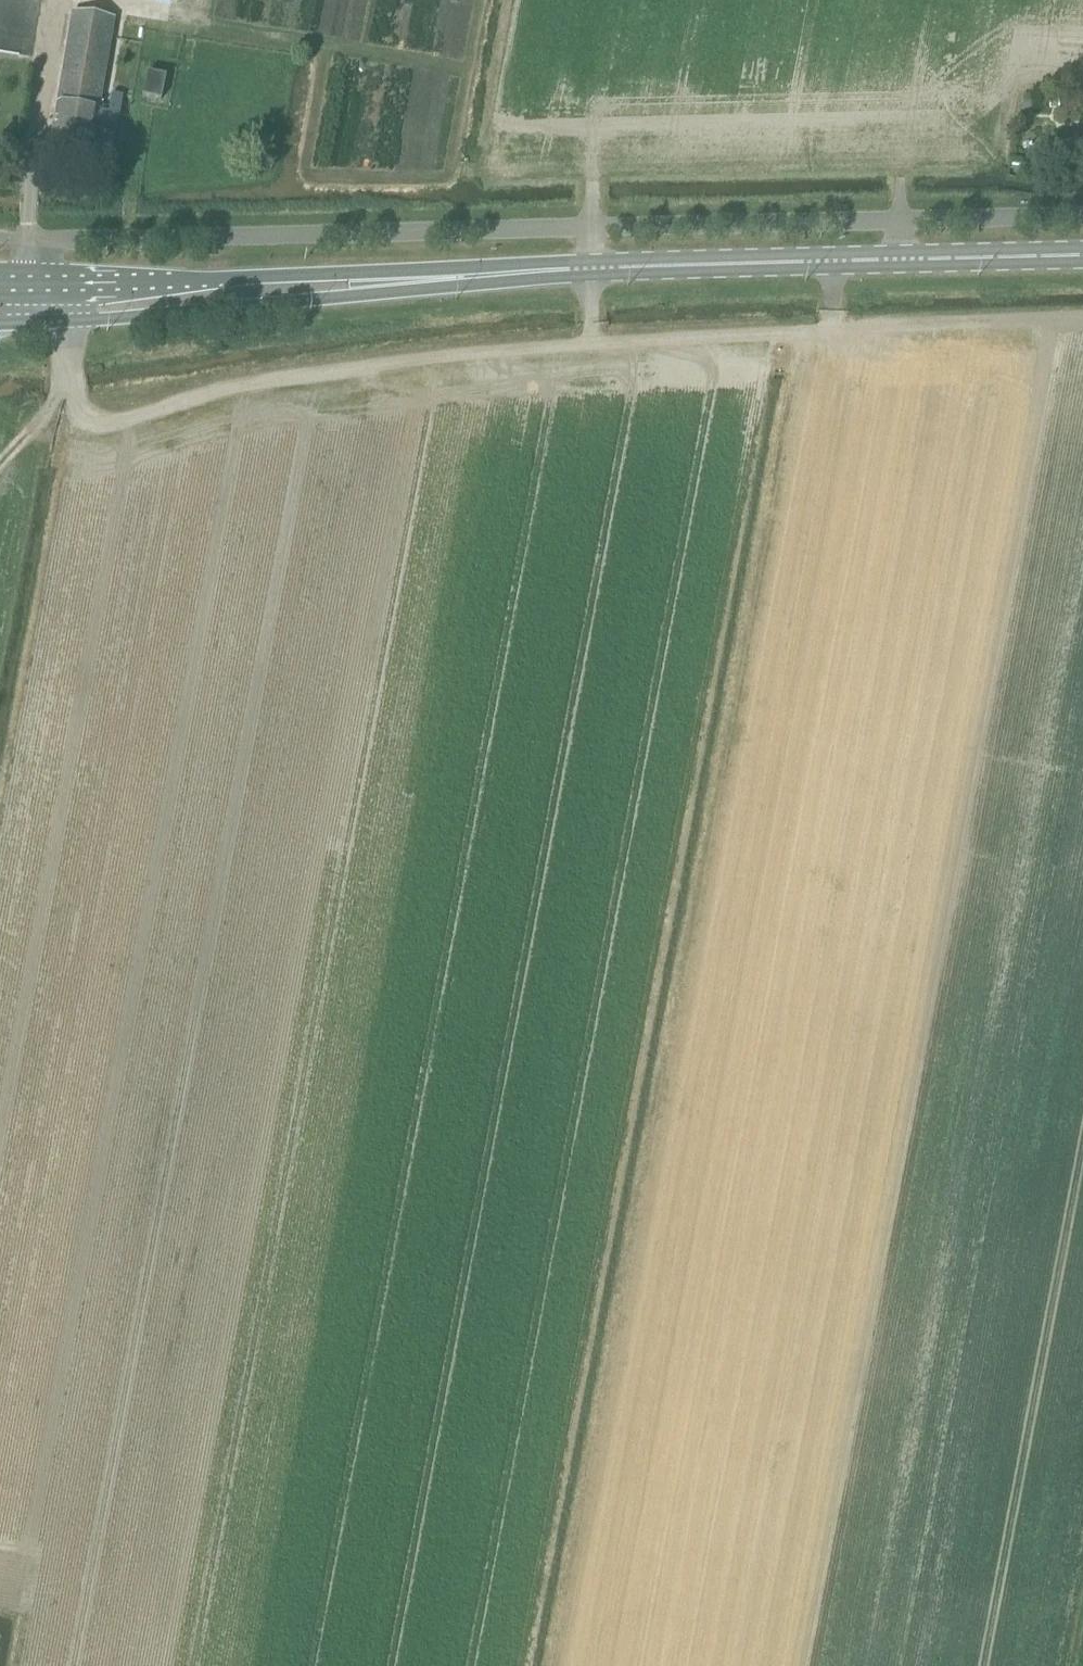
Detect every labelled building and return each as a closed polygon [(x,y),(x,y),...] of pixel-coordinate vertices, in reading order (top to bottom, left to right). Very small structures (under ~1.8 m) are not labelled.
[(63,68),(54,121),(93,128),(104,56),(79,52),(76,70),(63,68)] [(19,73),(21,60),(0,57),(0,70),(19,73)] [(143,96),(163,99),(167,75),(147,72),(143,96)] [(1021,110),(1036,110),(1036,93),(1022,92),(1021,110)]
